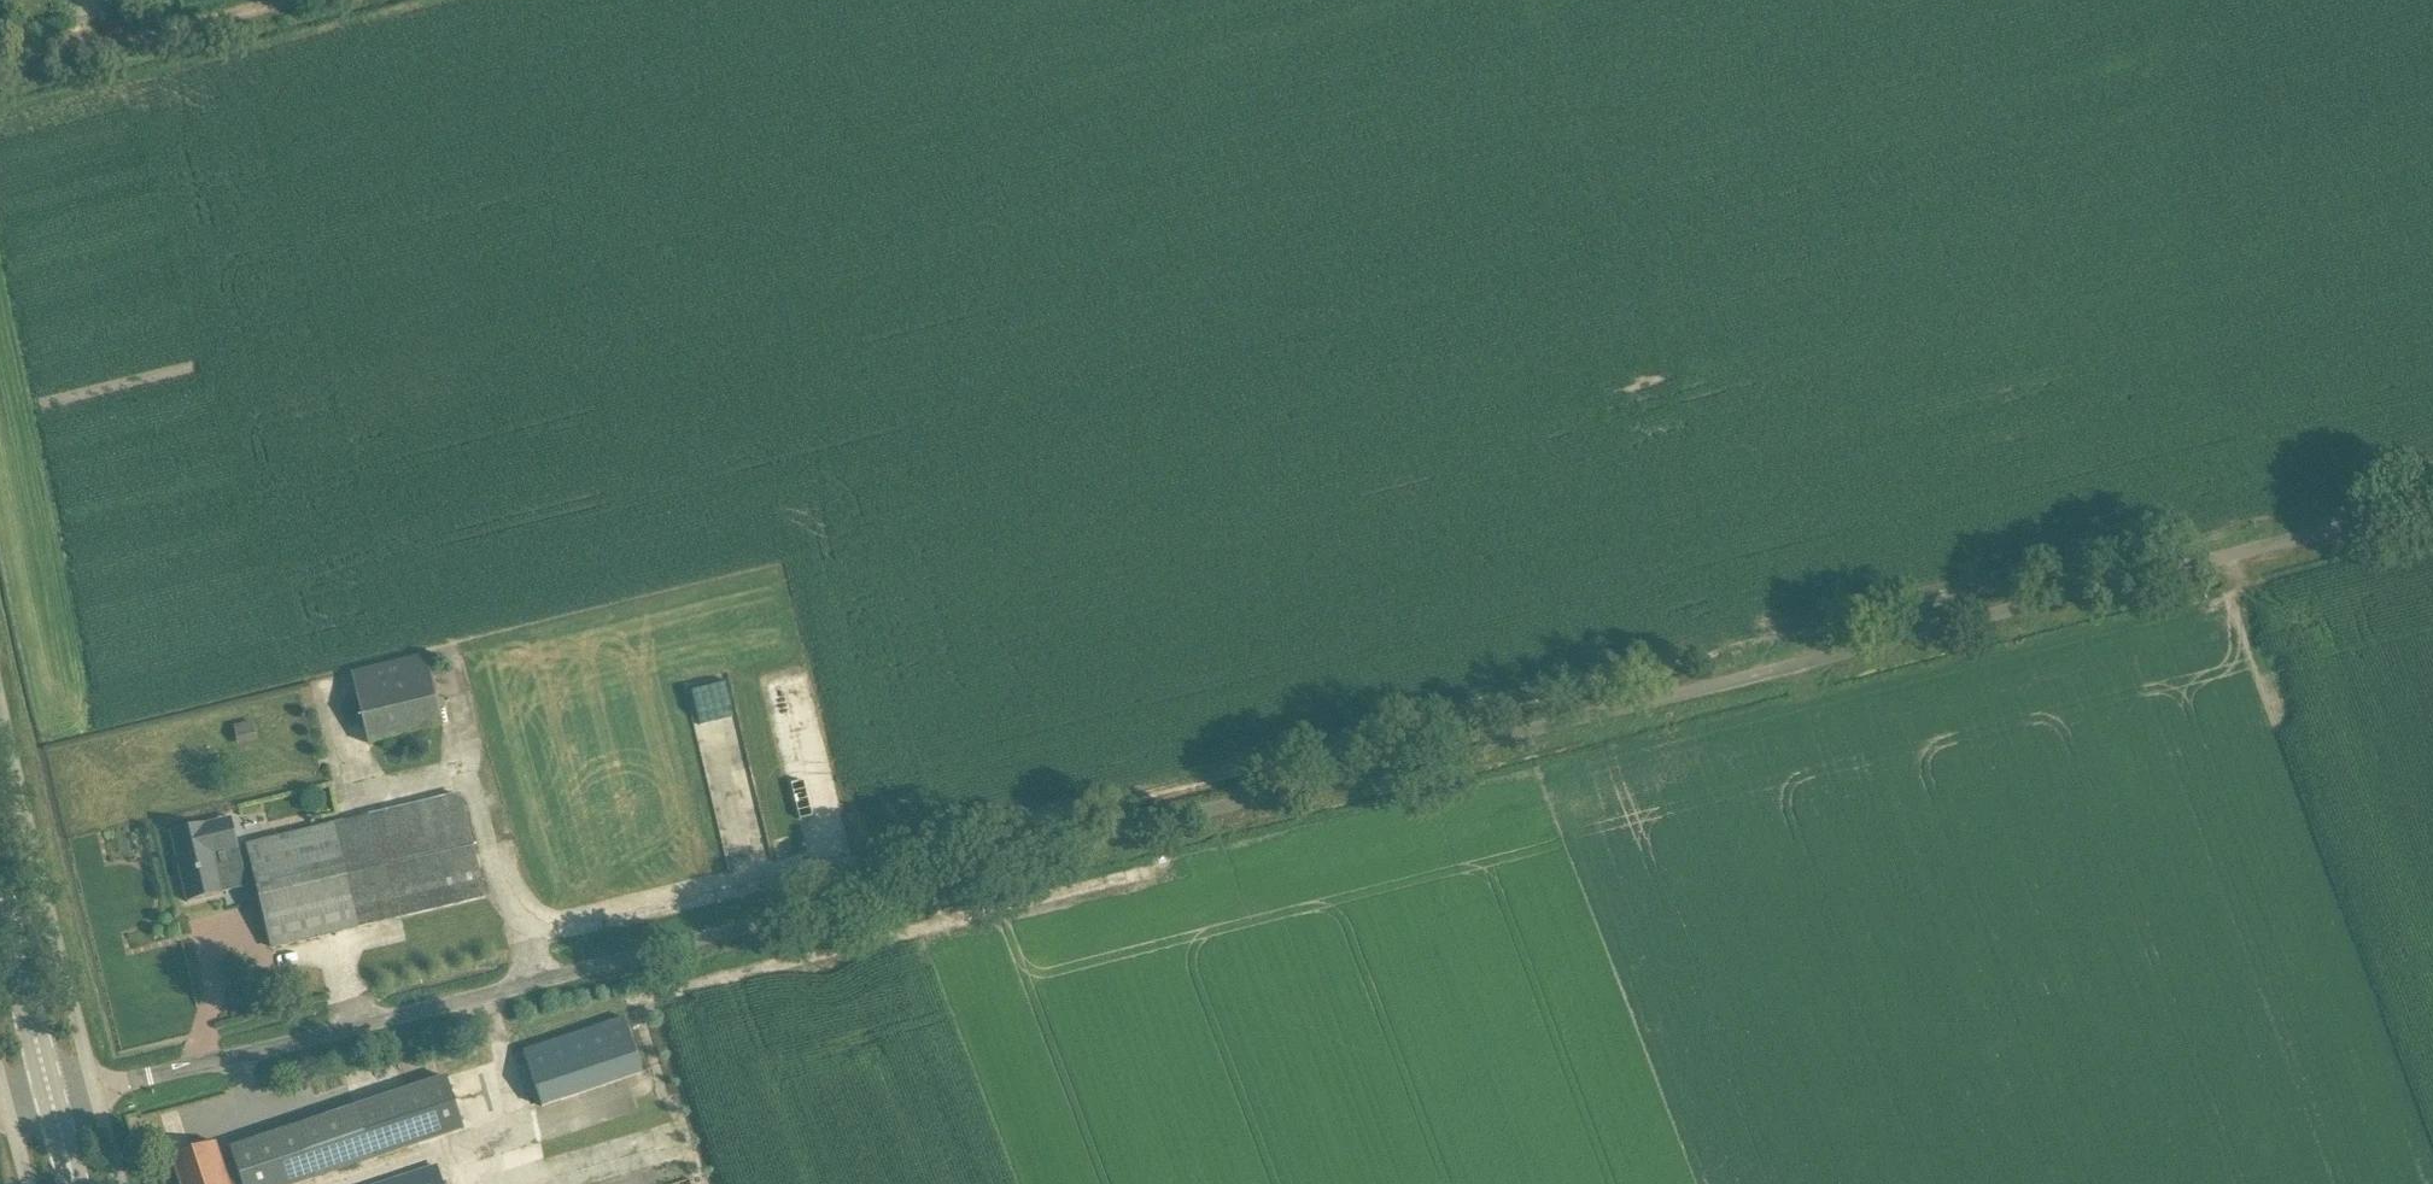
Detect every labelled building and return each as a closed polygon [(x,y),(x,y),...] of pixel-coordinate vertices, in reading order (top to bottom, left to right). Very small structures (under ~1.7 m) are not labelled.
[(352,673),(370,744),(443,725),(425,655),(352,673)] [(698,712),(733,708),(729,682),(695,686),(698,712)] [(249,845),(273,947),(486,897),(462,795),(249,845)] [(205,813),(170,821),(172,831),(187,892),(222,883),(221,882),(230,880),(227,864),(242,861),(233,823),(223,826),(218,827),(215,813),(206,815),(205,814),(205,813)] [(628,1015),(525,1048),(544,1107),(647,1074),(628,1015)] [(314,1177),(373,1158),(464,1128),(447,1077),(231,1148),(238,1169),(226,1173),(216,1141),(173,1156),(182,1183),(295,1183),(314,1177)] [(437,1167),(385,1183),(443,1183),(437,1167)] [(648,1183),(688,1183),(685,1172),(648,1183)]
